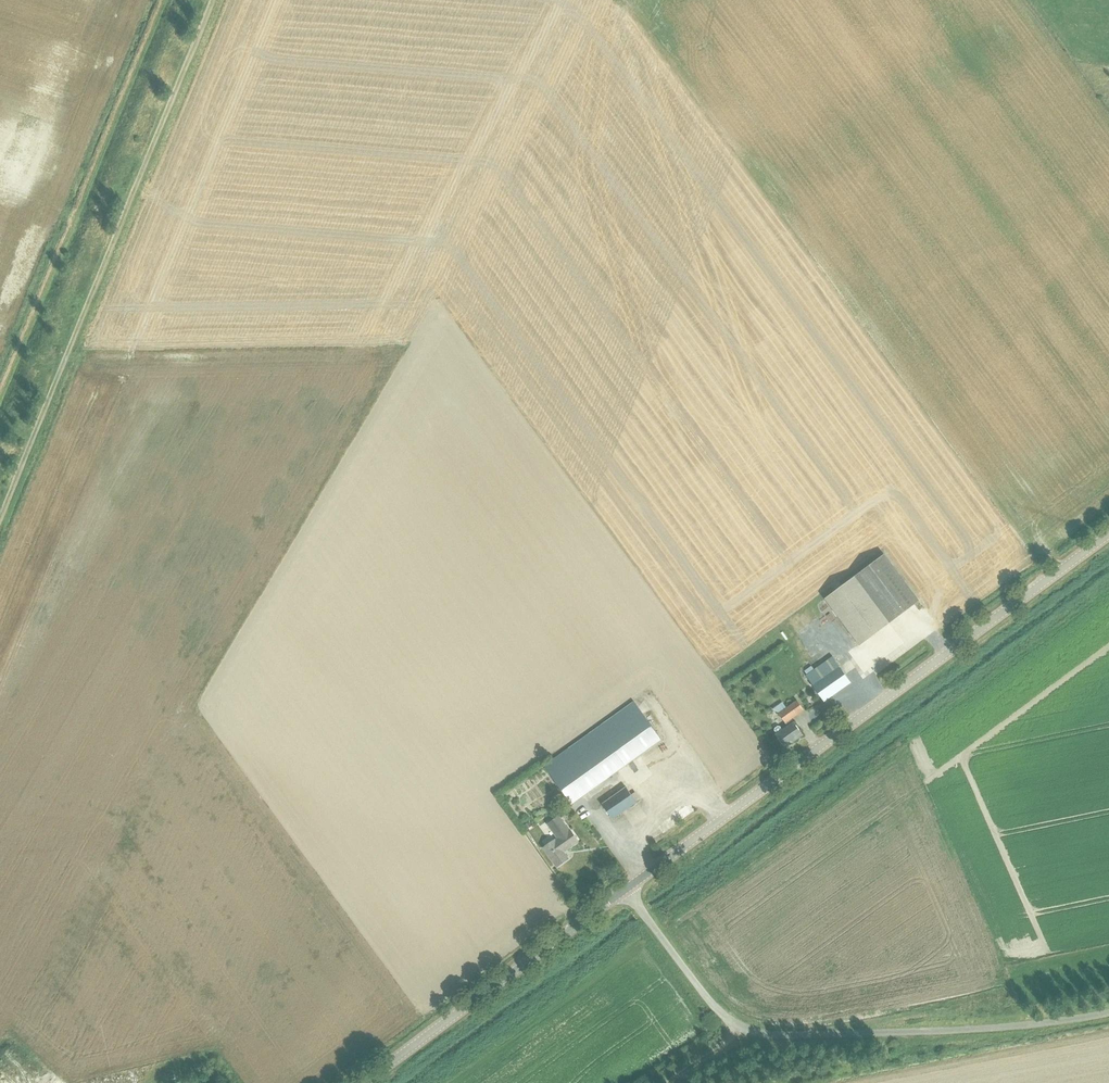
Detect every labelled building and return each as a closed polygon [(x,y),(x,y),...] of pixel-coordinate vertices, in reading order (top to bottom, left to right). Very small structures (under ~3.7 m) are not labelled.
[(859,645),(888,622),(917,601),(884,557),(855,578),(826,600),(859,645)] [(824,701),(851,683),(833,657),(813,670),(807,675),(806,675),(824,701)] [(811,666),(804,671),(807,675),(813,670),(811,666)] [(780,710),(788,705),(785,700),(776,705),(780,710)] [(785,723),(791,719),(804,710),(797,700),(779,714),(785,723)] [(573,804),(662,739),(635,701),(545,766),(573,804)] [(787,726),(782,730),(780,727),(778,726),(775,728),(775,730),(777,733),(775,734),(785,748),(803,735),(793,722),(791,719),(785,723),(787,726)] [(613,820),(637,804),(626,788),(602,804),(613,820)] [(569,831),(559,817),(548,825),(558,839),(555,841),(555,840),(544,848),(557,867),(568,859),(563,852),(578,842),(570,831),(569,831)]
